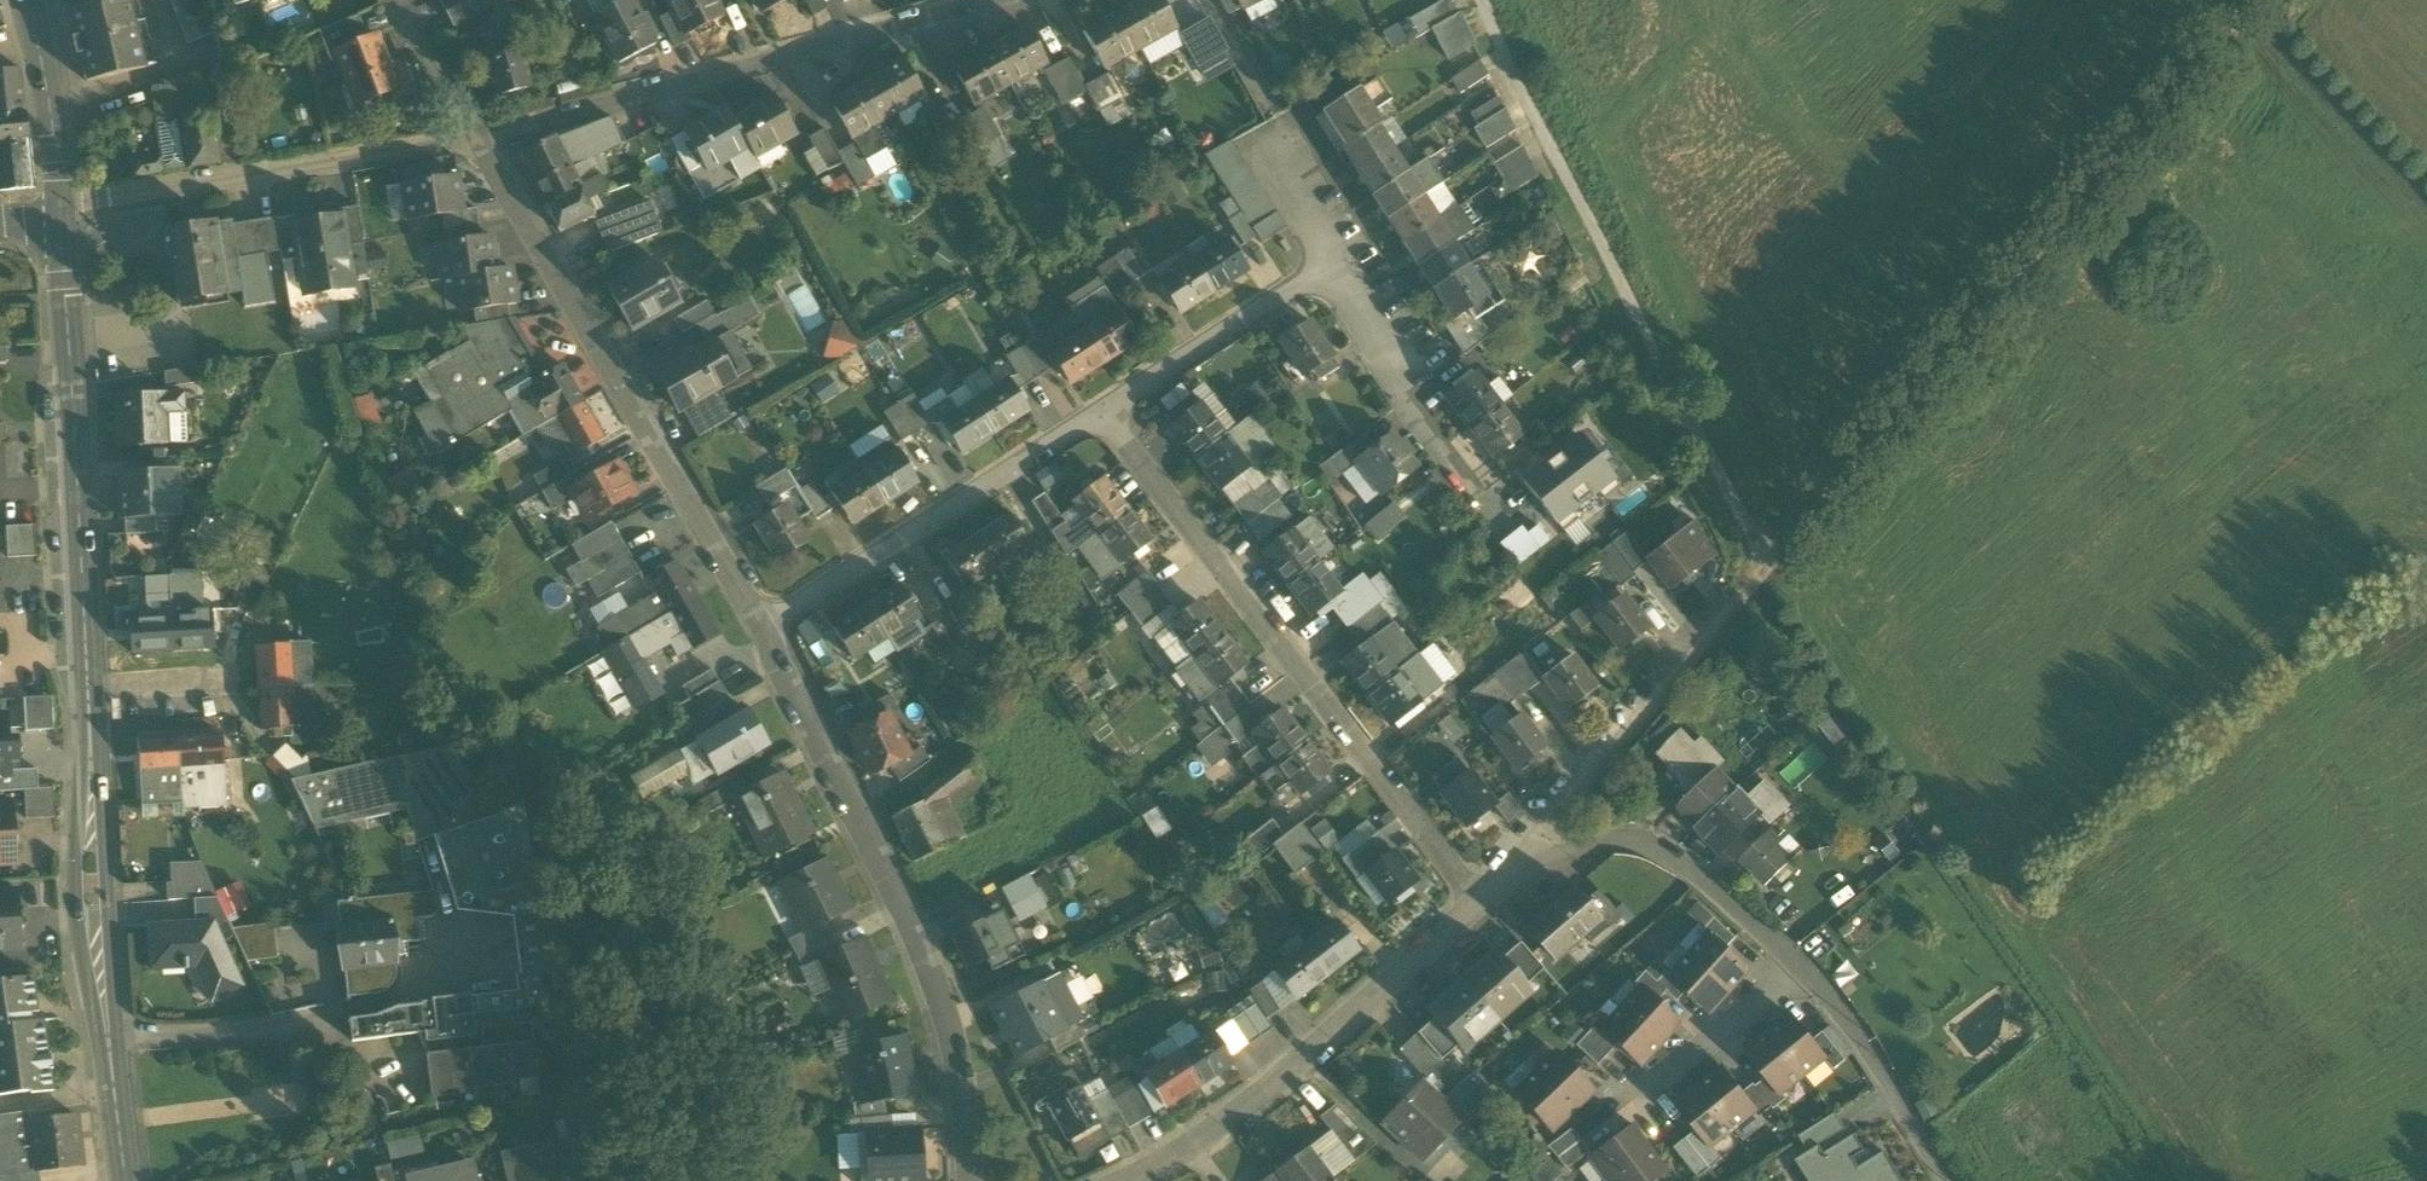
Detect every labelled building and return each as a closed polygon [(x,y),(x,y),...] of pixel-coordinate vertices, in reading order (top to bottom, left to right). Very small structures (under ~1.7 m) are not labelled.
[(87,84),(147,70),(130,0),(116,0),(71,11),(78,40),(74,41),(78,56),(79,55),(87,84)] [(201,0),(170,0),(188,46),(213,36),(215,35),(201,0)] [(236,13),(257,4),(256,0),(231,0),(236,13)] [(453,26),(492,6),(488,0),(441,0),(440,1),(453,26)] [(596,14),(622,0),(603,0),(592,6),(596,14)] [(634,0),(622,0),(596,14),(621,61),(656,42),(634,0)] [(714,0),(669,0),(675,11),(687,36),(689,35),(698,31),(700,36),(715,29),(712,24),(722,18),(714,0)] [(763,13),(789,0),(757,0),(763,13)] [(814,17),(829,9),(823,0),(805,0),(814,17)] [(1120,14),(1140,49),(1177,28),(1161,0),(1144,0),(1120,14)] [(1228,15),(1241,9),(1236,0),(1220,0),(1228,15)] [(1241,9),(1259,0),(1236,0),(1241,9)] [(1241,9),(1249,24),(1278,10),(1273,0),(1259,0),(1241,9)] [(1432,30),(1458,15),(1459,15),(1451,0),(1443,0),(1409,19),(1419,37),(1432,30)] [(660,18),(675,49),(692,40),(689,35),(687,36),(675,11),(660,18)] [(1105,69),(1140,49),(1120,14),(1085,34),(1105,69)] [(319,31),(330,61),(339,57),(337,50),(365,39),(363,33),(366,32),(359,15),(319,31)] [(1473,44),(1458,15),(1432,30),(1447,58),(1473,44)] [(1392,52),(1419,37),(1409,19),(1383,33),(1392,52)] [(1186,45),(1198,66),(1224,51),(1226,50),(1208,20),(1181,36),(1186,45)] [(496,28),(500,42),(523,35),(519,21),(496,28)] [(478,31),(485,59),(503,55),(500,42),(496,28),(496,27),(478,31)] [(1025,28),(990,47),(1011,84),(1045,64),(1025,28)] [(1150,66),(1186,45),(1181,36),(1177,28),(1140,49),(1150,66)] [(339,57),(357,102),(378,94),(380,97),(391,92),(395,101),(411,95),(399,64),(389,68),(376,35),(365,39),(337,50),(339,57)] [(974,105),(1011,84),(990,47),(954,68),(974,105)] [(521,50),(503,55),(485,59),(496,98),(532,88),(521,50)] [(1224,51),(1198,66),(1208,83),(1234,68),(1224,51)] [(1063,106),(1087,92),(1085,88),(1068,59),(1044,73),(1063,106)] [(1293,60),(1271,65),(1277,89),(1298,85),(1293,60)] [(1451,80),(1460,94),(1489,76),(1480,61),(1451,80)] [(905,62),(869,83),(887,116),(896,110),(917,99),(924,95),(905,62)] [(27,115),(22,69),(0,71),(0,118),(27,115)] [(194,102),(195,108),(208,106),(202,70),(150,85),(153,100),(187,95),(189,103),(194,102)] [(1112,76),(1085,88),(1087,92),(1098,112),(1122,98),(1112,76)] [(1338,152),(1343,149),(1377,127),(1380,125),(1373,113),(1392,101),(1378,79),(1317,119),(1338,152)] [(870,126),(887,116),(869,83),(831,104),(850,137),(854,144),(863,160),(883,149),(870,126)] [(153,100),(156,123),(180,119),(179,116),(209,112),(208,106),(195,108),(194,102),(189,103),(187,95),(153,100)] [(777,97),(734,121),(756,159),(779,146),(798,135),(777,97)] [(1471,114),(1479,127),(1505,111),(1498,97),(1471,114)] [(917,99),(896,110),(906,128),(927,116),(917,99)] [(310,126),(306,104),(293,106),(298,129),(310,126)] [(942,146),(967,132),(961,120),(951,104),(926,118),(942,146)] [(984,107),(961,120),(967,132),(977,148),(978,147),(1000,135),(984,107)] [(1516,130),(1505,111),(1479,127),(1475,130),(1487,149),(1516,130)] [(179,116),(180,119),(187,168),(187,169),(221,164),(213,112),(209,112),(179,116)] [(761,170),(756,159),(734,121),(729,112),(686,135),(703,166),(707,173),(719,195),(762,171),(761,170)] [(30,139),(27,115),(0,118),(0,142),(30,139)] [(577,129),(584,143),(618,130),(610,117),(577,129)] [(1392,118),(1380,125),(1377,127),(1392,151),(1407,141),(1392,118)] [(156,123),(162,158),(164,172),(187,168),(180,119),(156,123)] [(1392,151),(1377,127),(1343,149),(1358,172),(1392,151)] [(577,129),(556,139),(569,166),(593,155),(624,142),(618,130),(584,143),(577,129)] [(815,148),(828,171),(845,164),(838,153),(825,129),(809,138),(815,148)] [(1215,143),(1210,133),(1199,133),(1194,142),(1199,151),(1210,151),(1215,143)] [(673,143),(690,173),(703,166),(686,135),(673,143)] [(1000,135),(978,147),(991,170),(1013,158),(1000,135)] [(30,139),(0,142),(0,192),(35,189),(30,139)] [(523,155),(547,203),(580,186),(569,166),(556,139),(523,155)] [(1205,156),(1215,173),(1239,157),(1230,142),(1205,156)] [(845,164),(849,173),(855,183),(858,188),(873,178),(863,160),(854,144),(838,153),(845,164)] [(756,159),(761,170),(785,156),(779,146),(756,159)] [(1493,165),(1502,180),(1530,162),(1522,147),(1493,165)] [(828,171),(815,148),(803,155),(816,178),(828,171)] [(863,160),(873,178),(893,167),(883,149),(863,160)] [(1407,174),(1392,151),(1358,172),(1373,195),(1407,174)] [(594,179),(595,180),(602,176),(604,176),(593,155),(569,166),(580,186),(594,179)] [(1248,171),(1239,157),(1215,173),(1224,187),(1248,171)] [(135,176),(164,172),(162,158),(133,161),(135,176)] [(1428,160),(1407,174),(1422,198),(1443,184),(1428,160)] [(1538,177),(1530,162),(1502,180),(1511,194),(1538,177)] [(690,173),(706,203),(719,195),(707,173),(703,166),(690,173)] [(1258,185),(1248,171),(1224,187),(1233,201),(1258,185)] [(825,199),(855,183),(849,173),(820,188),(825,199)] [(1388,219),(1422,198),(1407,174),(1373,195),(1388,219)] [(408,219),(408,220),(443,215),(463,212),(463,211),(458,176),(402,185),(408,219)] [(584,195),(587,202),(609,191),(602,176),(595,180),(599,187),(584,195)] [(1187,199),(1174,177),(1156,188),(1168,209),(1187,199)] [(580,186),(584,195),(599,187),(595,180),(594,179),(580,186)] [(1511,194),(1502,180),(1488,188),(1498,202),(1511,194)] [(1458,208),(1443,184),(1422,198),(1437,221),(1458,208)] [(391,221),(408,219),(402,185),(386,187),(391,221)] [(1267,200),(1258,185),(1233,201),(1240,211),(1242,215),(1267,200)] [(584,195),(580,186),(547,203),(546,204),(560,233),(594,216),(594,214),(587,202),(584,195)] [(1437,221),(1422,198),(1388,219),(1403,243),(1437,221)] [(1276,214),(1267,200),(1242,215),(1251,229),(1276,214)] [(596,227),(606,254),(662,233),(651,206),(596,227)] [(341,216),(346,247),(363,245),(363,242),(357,207),(339,210),(340,217),(341,216)] [(1458,208),(1437,221),(1452,245),(1473,232),(1458,208)] [(443,215),(445,229),(478,224),(476,209),(463,211),(463,212),(443,215)] [(1245,244),(1256,237),(1251,229),(1242,215),(1240,211),(1229,219),(1245,244)] [(1285,228),(1276,214),(1251,229),(1256,237),(1261,244),(1276,234),(1285,228)] [(299,259),(304,291),(352,283),(352,282),(346,247),(341,216),(340,217),(295,224),(294,224),(299,259)] [(294,217),(276,220),(281,252),(282,262),(299,259),(294,224),(295,224),(294,217)] [(1563,246),(1545,218),(1529,228),(1547,257),(1563,246)] [(266,254),(281,252),(276,220),(243,225),(245,237),(248,257),(266,254)] [(232,221),(216,224),(227,295),(242,293),(243,293),(238,259),(248,257),(245,237),(235,238),(233,227),(232,221)] [(1418,266),(1452,245),(1437,221),(1403,243),(1418,266)] [(228,296),(227,295),(216,224),(216,223),(160,232),(164,257),(170,256),(178,304),(228,296)] [(480,238),(478,224),(445,229),(447,243),(480,238)] [(243,225),(233,227),(235,238),(245,237),(243,225)] [(1276,234),(1286,249),(1295,243),(1285,228),(1276,234)] [(442,281),(456,278),(497,271),(491,236),(480,238),(447,243),(436,245),(442,281)] [(1228,242),(1196,263),(1215,293),(1247,272),(1228,242)] [(365,257),(363,245),(346,247),(352,282),(369,280),(367,271),(365,257)] [(1466,267),(1452,245),(1418,266),(1433,289),(1467,268),(1466,267)] [(956,257),(941,246),(930,261),(945,272),(956,257)] [(1129,250),(1115,259),(1133,286),(1146,277),(1129,250)] [(386,253),(365,257),(367,271),(388,267),(386,253)] [(266,254),(248,257),(238,259),(243,293),(242,293),(245,309),(274,304),(266,254)] [(1115,297),(1133,286),(1115,259),(1098,270),(1115,297)] [(607,288),(631,329),(679,302),(655,260),(607,288)] [(1467,268),(1487,299),(1493,309),(1504,302),(1477,260),(1466,267),(1467,268)] [(1181,315),(1215,293),(1196,263),(1161,285),(1181,315)] [(511,268),(497,271),(456,278),(461,312),(473,310),(507,305),(516,304),(511,268)] [(1487,299),(1467,268),(1433,289),(1453,321),(1467,312),(1487,299)] [(1065,301),(1070,309),(1103,288),(1097,279),(1065,301)] [(1073,314),(1085,333),(1118,312),(1103,288),(1070,309),(1073,314)] [(1477,320),(1493,309),(1487,299),(1467,312),(1473,322),(1477,320)] [(698,327),(707,343),(712,341),(712,342),(729,332),(730,334),(734,332),(734,331),(756,318),(745,300),(723,313),(715,317),(698,327)] [(697,326),(698,327),(715,317),(706,302),(675,320),(683,334),(697,326)] [(473,310),(476,325),(509,320),(507,305),(473,310)] [(1137,343),(1118,312),(1085,333),(1105,363),(1137,343)] [(1445,327),(1465,356),(1488,338),(1477,320),(1473,322),(1467,312),(1453,321),(1445,327)] [(1050,328),(1062,347),(1085,333),(1073,314),(1050,328)] [(512,410),(506,401),(499,388),(527,371),(535,384),(545,378),(544,377),(510,320),(509,320),(476,325),(460,327),(468,342),(433,363),(474,433),(512,411),(512,410)] [(842,321),(834,321),(823,358),(834,362),(858,349),(842,321)] [(1281,342),(1303,375),(1312,369),(1331,356),(1333,355),(1310,322),(1281,342)] [(1569,326),(1556,336),(1567,350),(1580,339),(1569,326)] [(729,332),(712,342),(712,341),(707,343),(656,373),(679,412),(682,410),(716,391),(735,380),(751,371),(730,334),(729,332)] [(1069,386),(1105,363),(1085,333),(1062,347),(1050,355),(1069,386)] [(1031,341),(1018,349),(1037,379),(1050,371),(1031,341)] [(1026,387),(1037,379),(1018,349),(1006,357),(1026,387)] [(1312,369),(1319,380),(1339,367),(1331,356),(1312,369)] [(438,454),(474,433),(433,363),(414,374),(416,378),(417,378),(431,403),(415,412),(428,435),(438,454)] [(531,386),(540,401),(545,398),(556,418),(584,402),(563,366),(544,377),(545,378),(535,384),(531,386)] [(169,393),(169,394),(184,394),(205,393),(204,367),(165,373),(166,393),(169,393)] [(962,382),(964,386),(976,404),(996,391),(982,369),(962,382)] [(531,386),(535,384),(527,371),(499,388),(506,401),(531,386)] [(1445,398),(1469,429),(1497,407),(1484,390),(1474,376),(1445,398)] [(1276,396),(1262,378),(1244,392),(1258,410),(1276,396)] [(1498,379),(1484,390),(1497,407),(1511,396),(1498,379)] [(996,391),(976,404),(995,434),(1027,413),(1008,383),(996,391)] [(1159,401),(1168,413),(1190,397),(1181,385),(1159,401)] [(1192,393),(1195,396),(1201,404),(1211,396),(1203,385),(1192,393)] [(538,429),(556,418),(545,398),(540,401),(531,386),(506,401),(512,410),(512,411),(526,436),(538,429)] [(948,397),(949,398),(959,415),(976,404),(964,386),(948,397)] [(940,389),(918,403),(925,413),(947,399),(940,389)] [(682,410),(698,439),(732,419),(716,391),(682,410)] [(169,393),(166,393),(116,396),(118,447),(169,444),(168,413),(185,412),(184,394),(169,394),(169,393)] [(380,421),(372,394),(355,400),(363,426),(380,421)] [(913,395),(899,405),(917,433),(930,425),(931,424),(925,413),(918,403),(913,395)] [(1166,419),(1171,426),(1201,404),(1195,396),(1166,419)] [(1211,396),(1201,404),(1225,435),(1235,427),(1211,396)] [(961,455),(995,434),(976,404),(959,415),(949,398),(947,399),(925,413),(931,424),(930,425),(942,426),(961,455)] [(584,402),(556,418),(568,439),(563,441),(572,457),(572,458),(606,438),(585,402),(584,402)] [(1195,458),(1225,435),(1201,404),(1171,426),(1195,458)] [(903,442),(917,433),(899,405),(885,414),(903,442)] [(1521,437),(1497,407),(1469,429),(1492,459),(1521,437)] [(168,413),(169,444),(186,443),(185,412),(168,413)] [(550,449),(563,441),(568,439),(556,418),(538,429),(550,449)] [(1251,418),(1243,424),(1266,454),(1274,448),(1251,418)] [(1243,424),(1226,437),(1248,466),(1236,475),(1237,476),(1258,460),(1266,454),(1243,424)] [(1323,440),(1334,457),(1351,444),(1342,428),(1323,440)] [(1341,476),(1342,477),(1358,465),(1357,464),(1376,449),(1364,434),(1351,444),(1334,457),(1330,461),(1341,476)] [(438,454),(428,435),(417,441),(427,460),(438,454)] [(1219,488),(1236,475),(1248,466),(1226,437),(1225,435),(1195,458),(1219,488)] [(1358,465),(1381,494),(1415,467),(1407,456),(1411,453),(1403,443),(1399,445),(1392,436),(1376,449),(1357,464),(1358,465)] [(1581,438),(1552,460),(1584,501),(1596,491),(1597,491),(1604,500),(1619,488),(1594,456),(1581,438)] [(891,441),(858,462),(865,474),(898,453),(891,441)] [(1608,445),(1594,456),(1619,488),(1633,477),(1608,445)] [(898,453),(865,474),(885,504),(918,483),(898,453)] [(534,477),(542,491),(572,474),(564,459),(534,477)] [(1271,476),(1258,460),(1237,476),(1236,475),(1219,488),(1233,506),(1267,479),(1271,476)] [(1562,532),(1577,520),(1570,511),(1584,501),(1552,460),(1523,482),(1562,532)] [(1330,485),(1341,476),(1330,461),(1320,469),(1330,485)] [(851,526),(885,504),(865,474),(858,462),(840,473),(824,484),(832,495),(851,526)] [(1053,463),(1034,475),(1044,491),(1063,479),(1053,463)] [(572,500),(584,521),(635,492),(619,464),(579,487),(568,493),(572,500)] [(1365,507),(1381,494),(1358,465),(1342,477),(1365,507)] [(422,488),(410,467),(386,481),(398,502),(422,488)] [(1280,470),(1271,476),(1267,479),(1281,497),(1294,488),(1280,470)] [(759,488),(769,503),(796,486),(786,471),(759,488)] [(120,476),(122,520),(126,520),(155,518),(178,517),(178,514),(165,515),(164,500),(177,500),(176,473),(120,476)] [(579,487),(572,474),(542,491),(541,491),(552,512),(572,500),(568,493),(579,487)] [(1076,505),(1085,516),(1098,533),(1127,511),(1103,479),(1074,502),(1076,505)] [(1233,506),(1247,524),(1277,501),(1281,497),(1267,479),(1233,506)] [(800,493),(818,521),(831,513),(813,484),(800,493)] [(1583,526),(1608,506),(1604,500),(1596,491),(1584,501),(1570,511),(1577,520),(1562,532),(1576,549),(1591,537),(1583,526)] [(1032,502),(1051,533),(1065,524),(1060,517),(1045,494),(1032,502)] [(178,514),(177,500),(164,500),(165,515),(178,514)] [(1292,520),(1277,501),(1247,524),(1261,543),(1292,520)] [(1406,519),(1394,503),(1365,526),(1377,541),(1406,519)] [(1076,505),(1060,517),(1065,524),(1068,529),(1085,516),(1076,505)] [(756,528),(776,561),(807,542),(786,509),(756,528)] [(1127,511),(1098,533),(1122,563),(1151,542),(1127,511)] [(1011,515),(977,537),(995,565),(1029,544),(1011,515)] [(1085,516),(1068,529),(1080,546),(1098,533),(1085,516)] [(126,520),(126,534),(155,532),(155,518),(126,520)] [(1310,519),(1292,533),(1315,563),(1333,549),(1310,519)] [(1644,557),(1668,589),(1700,566),(1698,562),(1712,552),(1705,543),(1707,541),(1699,530),(1701,528),(1695,520),(1644,557)] [(582,564),(592,558),(622,541),(611,523),(572,546),(581,562),(582,564)] [(1067,556),(1080,546),(1068,529),(1065,524),(1051,533),(1057,542),(1058,542),(1067,556)] [(6,527),(8,558),(36,556),(35,525),(6,527)] [(1522,527),(1499,544),(1517,567),(1549,541),(1537,526),(1527,534),(1522,527)] [(1288,584),(1315,563),(1292,533),(1291,532),(1264,553),(1288,584)] [(1104,577),(1122,563),(1098,533),(1080,546),(1104,577)] [(964,586),(995,565),(977,537),(945,558),(964,586)] [(1616,547),(1632,568),(1643,559),(1627,538),(1616,547)] [(629,555),(622,541),(592,558),(600,572),(629,555)] [(1043,551),(1063,581),(1077,572),(1068,557),(1067,556),(1058,542),(1057,542),(1043,551)] [(1617,586),(1619,588),(1635,575),(1611,545),(1595,557),(1601,565),(1617,586)] [(640,574),(629,555),(600,572),(601,574),(611,591),(640,574)] [(587,582),(601,574),(600,572),(592,558),(582,564),(581,562),(565,570),(576,588),(587,582)] [(629,610),(615,618),(627,639),(698,598),(677,562),(644,581),(653,596),(629,610)] [(1338,593),(1315,563),(1288,584),(1311,614),(1329,600),(1338,593)] [(171,596),(172,618),(174,651),(215,648),(213,610),(198,611),(196,578),(197,578),(205,565),(172,565),(172,576),(170,576),(171,596)] [(1617,586),(1601,565),(1587,575),(1604,596),(1617,586)] [(1118,596),(1131,614),(1161,591),(1148,573),(1118,596)] [(601,574),(587,582),(597,599),(611,591),(601,574)] [(1379,574),(1365,585),(1380,605),(1382,603),(1394,593),(1379,574)] [(145,578),(147,597),(171,596),(170,576),(145,578)] [(1329,600),(1351,627),(1375,608),(1380,605),(1365,585),(1359,577),(1338,593),(1329,600)] [(867,608),(886,637),(914,619),(920,615),(901,586),(867,608)] [(1172,605),(1161,591),(1131,614),(1142,628),(1172,605)] [(588,611),(598,628),(615,618),(629,610),(619,593),(588,611)] [(1407,609),(1394,593),(1382,603),(1391,617),(1393,618),(1407,609)] [(171,596),(147,597),(147,614),(148,614),(149,619),(172,618),(171,596)] [(1595,620),(1618,650),(1647,628),(1622,596),(1594,618),(1593,618),(1595,620)] [(719,634),(698,598),(627,639),(610,649),(603,653),(636,710),(662,695),(642,660),(671,643),(679,657),(719,634)] [(967,603),(949,615),(969,645),(987,634),(967,603)] [(1375,608),(1385,622),(1391,617),(1382,603),(1380,605),(1375,608)] [(1171,625),(1195,656),(1223,635),(1199,604),(1182,617),(1171,625)] [(1182,617),(1172,605),(1142,628),(1151,640),(1153,639),(1171,625),(1182,617)] [(1593,618),(1594,618),(1584,606),(1569,617),(1581,632),(1595,620),(1593,618)] [(865,651),(886,637),(867,608),(834,630),(852,659),(865,651)] [(1385,622),(1375,608),(1351,627),(1361,641),(1385,622)] [(1483,645),(1511,627),(1500,610),(1472,627),(1483,645)] [(133,653),(174,651),(172,618),(149,619),(148,614),(147,614),(130,615),(133,653)] [(951,657),(969,645),(949,615),(931,626),(951,657)] [(610,649),(627,639),(615,618),(598,628),(610,649)] [(924,633),(914,619),(886,637),(895,651),(924,633)] [(1356,644),(1359,648),(1369,640),(1371,642),(1389,627),(1385,622),(1361,641),(1356,644)] [(1418,655),(1395,623),(1389,627),(1413,659),(1418,655)] [(1171,625),(1153,639),(1177,670),(1195,656),(1171,625)] [(1389,627),(1371,642),(1395,672),(1413,659),(1389,627)] [(1223,635),(1195,656),(1218,687),(1246,665),(1223,635)] [(425,636),(408,638),(410,653),(427,651),(425,636)] [(874,665),(895,651),(886,637),(865,651),(874,665)] [(1366,695),(1395,672),(1371,642),(1369,640),(1359,648),(1340,663),(1366,695)] [(258,647),(261,689),(294,687),(299,686),(299,678),(313,677),(310,643),(289,643),(289,646),(258,647)] [(1456,675),(1433,645),(1419,656),(1441,685),(1456,675)] [(1524,652),(1508,664),(1529,690),(1543,680),(1541,678),(1543,676),(1524,652)] [(1395,672),(1419,705),(1420,704),(1443,687),(1441,685),(1419,656),(1418,655),(1413,659),(1395,672)] [(1200,701),(1218,687),(1195,656),(1177,670),(1176,671),(1200,701)] [(1543,680),(1566,710),(1595,688),(1570,656),(1543,676),(1541,678),(1543,680)] [(1512,703),(1529,690),(1508,664),(1492,677),(1494,679),(1512,703)] [(682,688),(689,700),(719,683),(711,670),(682,688)] [(1419,705),(1395,672),(1366,695),(1390,726),(1393,724),(1419,705)] [(299,686),(313,685),(313,677),(299,678),(299,686)] [(1485,686),(1490,692),(1511,720),(1518,714),(1518,713),(1511,704),(1512,703),(1494,679),(1485,686)] [(719,683),(689,700),(677,707),(688,725),(729,700),(719,683)] [(1490,692),(1485,686),(1483,683),(1459,702),(1466,711),(1490,692)] [(299,686),(294,687),(295,710),(320,708),(318,685),(313,685),(299,686)] [(295,710),(294,687),(261,689),(263,730),(277,729),(277,738),(290,737),(291,741),(322,739),(320,708),(295,710)] [(1208,708),(1222,727),(1250,705),(1236,687),(1208,708)] [(857,712),(865,727),(888,715),(888,716),(898,711),(889,695),(857,712)] [(24,699),(26,732),(55,731),(53,697),(24,699)] [(739,716),(729,700),(688,725),(698,741),(739,716)] [(1201,743),(1207,739),(1222,727),(1208,708),(1205,704),(1192,715),(1198,723),(1190,730),(1201,743)] [(1398,730),(1424,710),(1420,704),(1419,705),(1393,724),(1398,730)] [(960,705),(944,716),(955,734),(972,724),(960,705)] [(1261,719),(1250,705),(1222,727),(1233,741),(1234,740),(1250,728),(1261,719)] [(717,773),(718,774),(768,745),(748,711),(739,716),(698,741),(717,773)] [(1261,743),(1277,764),(1305,743),(1281,711),(1253,732),(1261,743)] [(11,777),(11,771),(10,760),(19,759),(18,740),(9,741),(8,714),(0,715),(0,777),(11,777)] [(1490,737),(1516,769),(1544,746),(1518,714),(1511,720),(1490,737)] [(1845,739),(1826,714),(1816,723),(1834,747),(1845,739)] [(872,773),(878,775),(883,772),(886,766),(887,765),(908,755),(888,716),(888,715),(865,727),(850,735),(870,774),(872,773)] [(1465,735),(1450,716),(1437,726),(1452,746),(1465,735)] [(1650,739),(1661,750),(1681,730),(1671,719),(1650,739)] [(1207,739),(1222,758),(1236,747),(1238,745),(1234,740),(1233,741),(1222,727),(1207,739)] [(1238,745),(1236,747),(1243,757),(1261,743),(1253,732),(1250,728),(1234,740),(1238,745)] [(1656,755),(1692,794),(1718,769),(1696,746),(1681,730),(1661,750),(1656,755)] [(221,734),(180,738),(181,770),(204,769),(205,774),(223,773),(222,760),(230,760),(229,749),(221,749),(221,734)] [(1696,746),(1718,769),(1728,760),(1706,736),(1696,746)] [(141,793),(159,792),(158,771),(181,770),(180,738),(138,740),(141,793)] [(1207,739),(1201,743),(1196,748),(1211,767),(1222,758),(1207,739)] [(692,771),(688,774),(695,786),(717,773),(698,741),(680,751),(692,771)] [(418,842),(435,837),(486,819),(479,797),(462,743),(392,758),(407,806),(408,809),(418,841),(418,842)] [(1256,780),(1259,778),(1277,764),(1261,743),(1243,757),(1240,759),(1256,780)] [(1327,772),(1305,743),(1277,764),(1291,782),(1300,793),(1327,772)] [(287,744),(283,748),(288,753),(290,752),(299,761),(297,763),(303,768),(292,778),(294,780),(311,777),(307,759),(306,755),(301,759),(287,744)] [(887,765),(900,783),(930,762),(919,747),(908,755),(887,765)] [(272,758),(292,778),(303,768),(297,763),(299,761),(290,752),(288,753),(283,748),(272,758)] [(339,770),(360,765),(356,748),(336,755),(339,770)] [(680,751),(679,749),(630,778),(644,801),(688,774),(692,771),(680,751)] [(307,759),(311,777),(339,770),(336,755),(335,753),(326,755),(326,751),(315,753),(315,757),(307,759)] [(1427,778),(1441,794),(1468,772),(1455,755),(1427,778)] [(952,812),(989,795),(970,756),(947,774),(955,791),(945,798),(946,800),(952,812)] [(360,765),(339,770),(311,777),(294,780),(292,781),(301,800),(314,827),(407,806),(392,758),(360,765)] [(293,803),(301,800),(292,781),(270,759),(265,764),(284,784),(293,803)] [(1259,778),(1273,796),(1291,782),(1277,764),(1259,778)] [(225,805),(223,773),(205,774),(204,769),(181,770),(183,800),(184,807),(225,805)] [(1676,809),(1695,829),(1738,789),(1737,788),(1736,788),(1718,769),(1692,794),(1676,809)] [(39,789),(38,770),(11,771),(11,777),(0,777),(0,792),(25,791),(26,819),(55,818),(54,788),(39,789)] [(183,800),(181,770),(158,771),(159,792),(160,801),(183,800)] [(1441,794),(1466,825),(1493,802),(1468,772),(1441,794)] [(750,826),(767,858),(813,834),(782,774),(748,791),(737,797),(752,825),(750,826)] [(925,802),(930,812),(945,798),(955,791),(947,774),(920,795),(924,802),(925,802)] [(711,795),(717,807),(737,797),(748,791),(741,778),(711,795)] [(1738,788),(1738,789),(1695,829),(1719,854),(1741,834),(1761,815),(1769,824),(1789,806),(1765,782),(1748,798),(1738,788)] [(1001,787),(989,795),(1001,818),(1015,811),(1001,787)] [(184,817),(184,807),(183,800),(160,801),(159,792),(141,793),(143,819),(184,817)] [(1493,807),(1507,825),(1521,811),(1508,794),(1493,807)] [(717,807),(711,795),(696,804),(702,815),(717,807)] [(946,800),(945,798),(930,812),(947,847),(965,838),(952,812),(946,800)] [(509,916),(513,916),(542,911),(540,898),(523,802),(492,817),(486,819),(435,837),(458,911),(509,916)] [(892,818),(915,863),(947,847),(930,812),(925,802),(924,802),(892,818)] [(16,863),(13,806),(0,806),(0,864),(16,863)] [(408,809),(407,806),(314,827),(315,830),(408,809)] [(1172,829),(1157,807),(1141,817),(1156,840),(1172,829)] [(1330,848),(1340,840),(1324,819),(1309,831),(1325,852),(1330,848)] [(1237,844),(1252,863),(1272,847),(1283,839),(1283,838),(1269,820),(1237,844)] [(1330,848),(1341,862),(1375,836),(1364,822),(1340,840),(1330,848)] [(1272,847),(1294,875),(1323,853),(1301,824),(1283,838),(1283,839),(1272,847)] [(1772,829),(1767,834),(1775,842),(1785,852),(1793,860),(1804,849),(1786,830),(1780,836),(1772,829)] [(1902,854),(1884,832),(1874,841),(1891,862),(1902,854)] [(1740,860),(1766,886),(1775,877),(1793,860),(1785,852),(1775,842),(1767,834),(1740,860)] [(1341,862),(1355,880),(1363,874),(1362,873),(1388,853),(1375,836),(1341,862)] [(1833,848),(1819,838),(1809,852),(1823,862),(1833,848)] [(1384,901),(1386,904),(1414,883),(1390,852),(1388,853),(1362,873),(1363,874),(1384,901)] [(780,884),(805,933),(824,924),(851,910),(826,860),(780,884)] [(1793,860),(1775,877),(1782,885),(1801,868),(1793,860)] [(172,866),(173,885),(197,884),(198,899),(218,898),(215,893),(202,864),(172,866)] [(1046,873),(1032,880),(1044,903),(1058,896),(1046,873)] [(1244,873),(1221,890),(1235,908),(1258,891),(1244,873)] [(1363,874),(1355,880),(1354,881),(1375,908),(1384,901),(1363,874)] [(1002,890),(1017,917),(1044,903),(1032,880),(1029,875),(1002,890)] [(241,881),(225,888),(237,914),(252,907),(241,881)] [(194,899),(198,899),(197,884),(173,885),(168,885),(169,901),(194,899)] [(225,888),(215,893),(218,898),(227,919),(237,914),(225,888)] [(1527,929),(1554,960),(1583,935),(1599,921),(1600,920),(1584,902),(1573,890),(1527,929)] [(1599,921),(1607,930),(1622,918),(1598,890),(1584,902),(1600,920),(1599,921)] [(20,949),(19,933),(24,927),(19,922),(17,892),(0,893),(0,950),(20,949)] [(436,914),(439,910),(433,892),(388,898),(392,922),(424,919),(431,917),(436,914)] [(227,919),(218,898),(198,899),(194,899),(196,924),(213,923),(214,924),(229,923),(227,919)] [(397,970),(396,957),(392,922),(388,898),(357,902),(356,898),(347,899),(347,903),(339,904),(342,927),(339,927),(344,970),(348,998),(378,994),(386,992),(391,987),(395,982),(397,976),(397,970)] [(1687,914),(1699,924),(1705,930),(1716,918),(1698,903),(1687,914)] [(503,994),(471,997),(475,1027),(532,1020),(559,1017),(556,995),(554,985),(542,911),(513,916),(521,975),(516,976),(518,992),(503,994)] [(1139,930),(1150,951),(1187,934),(1177,912),(1139,930)] [(1006,951),(1006,950),(994,926),(991,921),(990,918),(952,937),(968,970),(986,961),(1006,951)] [(994,926),(1001,923),(998,918),(991,921),(994,926)] [(1711,934),(1727,949),(1737,938),(1716,918),(1705,930),(1710,935),(1711,934)] [(424,919),(392,922),(396,957),(409,955),(408,943),(426,941),(424,919)] [(1599,921),(1583,935),(1591,944),(1607,930),(1599,921)] [(203,968),(218,1001),(243,989),(214,924),(213,923),(196,924),(149,926),(151,970),(188,969),(188,957),(198,957),(203,968)] [(1001,923),(994,926),(1006,950),(1013,947),(1001,923)] [(1334,923),(1304,946),(1327,975),(1356,951),(1334,923)] [(232,929),(247,962),(278,958),(274,924),(232,929)] [(789,941),(796,954),(830,937),(824,924),(805,933),(789,941)] [(1680,945),(1691,955),(1710,935),(1705,930),(1699,924),(1680,945)] [(1710,935),(1691,955),(1731,992),(1751,971),(1727,949),(1711,934),(1710,935)] [(1276,951),(1285,961),(1304,946),(1296,935),(1276,951)] [(838,951),(830,937),(796,954),(802,966),(819,959),(838,951)] [(831,990),(844,1022),(891,1002),(864,939),(838,951),(819,959),(819,960),(831,989),(831,990)] [(1197,949),(1204,970),(1223,964),(1215,943),(1197,949)] [(1502,958),(1527,985),(1543,970),(1519,943),(1502,958)] [(1661,965),(1667,970),(1673,975),(1691,955),(1680,945),(1661,965)] [(1295,999),(1327,975),(1304,946),(1285,961),(1273,970),(1274,972),(1295,999)] [(986,961),(992,972),(1019,959),(1013,947),(1006,950),(1006,951),(986,961)] [(1822,967),(1850,985),(1862,966),(1834,948),(1822,967)] [(1496,951),(1462,981),(1497,1021),(1513,1007),(1508,1002),(1527,985),(1502,958),(1496,951)] [(1712,1013),(1731,992),(1691,955),(1673,975),(1672,977),(1688,992),(1712,1013)] [(831,989),(819,960),(799,969),(811,998),(831,990),(831,989)] [(1229,961),(1219,966),(1223,973),(1232,986),(1241,981),(1229,961)] [(1295,999),(1274,972),(1273,970),(1261,983),(1280,1011),(1295,999)] [(1667,970),(1657,982),(1667,991),(1678,1002),(1688,992),(1672,977),(1673,975),(1667,970)] [(1657,1002),(1667,991),(1657,982),(1645,972),(1634,983),(1639,988),(1640,987),(1657,1002)] [(1225,992),(1223,973),(1206,974),(1208,993),(1225,992)] [(1057,975),(1040,984),(992,1010),(1017,1057),(1049,1040),(1065,1031),(1064,1029),(1078,1022),(1079,1023),(1082,1022),(1075,1009),(1063,986),(1057,975)] [(31,1092),(31,1094),(54,1091),(51,1070),(53,1069),(51,1054),(49,1055),(45,1020),(31,1022),(30,1013),(39,1012),(34,977),(0,981),(0,1096),(31,1092)] [(1082,977),(1063,986),(1075,1009),(1094,999),(1082,977)] [(1639,988),(1634,983),(1628,978),(1610,998),(1621,1008),(1639,988)] [(1481,1035),(1497,1021),(1462,981),(1428,1012),(1434,1019),(1458,1046),(1477,1030),(1481,1035)] [(1249,991),(1267,1020),(1280,1011),(1261,983),(1249,991)] [(1639,988),(1621,1008),(1660,1045),(1680,1024),(1657,1002),(1640,987),(1639,988)] [(475,1027),(471,997),(432,1002),(436,1031),(475,1027)] [(1250,997),(1227,1013),(1232,1021),(1248,1045),(1272,1029),(1250,997)] [(419,1033),(436,1031),(432,1002),(421,1003),(421,1004),(397,1007),(376,1016),(351,1019),(353,1041),(419,1033)] [(1641,1066),(1660,1045),(1621,1008),(1602,1029),(1601,1030),(1617,1045),(1641,1066)] [(1793,1016),(1770,1035),(1804,1077),(1825,1060),(1826,1059),(1812,1041),(1793,1016)] [(1434,1019),(1418,1033),(1441,1061),(1458,1046),(1434,1019)] [(539,1051),(536,1050),(532,1020),(475,1027),(436,1031),(419,1033),(427,1055),(432,1097),(476,1092),(475,1088),(515,1083),(515,1080),(539,1078),(538,1062),(541,1060),(542,1056),(539,1051)] [(1228,1058),(1248,1045),(1232,1021),(1212,1033),(1228,1058)] [(1049,1040),(1055,1053),(1079,1041),(1086,1037),(1079,1023),(1078,1022),(1064,1029),(1065,1031),(1049,1040)] [(1597,1024),(1587,1035),(1608,1055),(1617,1045),(1601,1030),(1602,1029),(1597,1024)] [(1191,1025),(1170,1039),(1180,1054),(1201,1041),(1191,1025)] [(1831,1026),(1824,1032),(1846,1060),(1852,1056),(1847,1046),(1831,1026)] [(1825,1060),(1834,1071),(1846,1060),(1824,1032),(1812,1041),(1826,1059),(1825,1060)] [(835,1058),(855,1053),(854,1049),(859,1048),(855,1033),(831,1040),(835,1058)] [(1201,1041),(1180,1054),(1199,1085),(1232,1064),(1228,1058),(1212,1033),(1201,1041)] [(1444,1063),(1441,1061),(1418,1033),(1401,1048),(1427,1078),(1431,1075),(1444,1063)] [(1598,1066),(1608,1055),(1587,1035),(1576,1046),(1598,1066)] [(1782,1094),(1804,1077),(1770,1035),(1747,1053),(1767,1078),(1781,1095),(1782,1094)] [(865,1102),(866,1103),(884,1099),(915,1092),(903,1038),(859,1048),(854,1049),(855,1053),(865,1102)] [(1149,1053),(1159,1068),(1180,1054),(1170,1039),(1149,1053)] [(1556,1053),(1535,1073),(1573,1112),(1594,1092),(1556,1053)] [(1199,1085),(1180,1054),(1159,1068),(1146,1076),(1166,1106),(1199,1085)] [(1515,1093),(1535,1073),(1524,1061),(1503,1081),(1515,1093)] [(1431,1075),(1449,1095),(1462,1084),(1444,1063),(1431,1075)] [(1700,1087),(1734,1129),(1755,1112),(1757,1111),(1742,1093),(1723,1069),(1700,1087)] [(1045,1107),(1080,1087),(1071,1070),(1036,1090),(1045,1107)] [(1449,1095),(1441,1101),(1461,1120),(1462,1122),(1493,1091),(1475,1072),(1462,1084),(1449,1095)] [(1552,1132),(1573,1112),(1535,1073),(1515,1093),(1552,1132)] [(1138,1085),(1154,1114),(1166,1106),(1146,1076),(1138,1085)] [(1088,1101),(1106,1091),(1099,1078),(1081,1087),(1088,1101)] [(1767,1078),(1756,1087),(1772,1107),(1774,1110),(1787,1100),(1782,1094),(1781,1095),(1767,1078)] [(1111,1101),(1138,1085),(1127,1079),(1106,1091),(1111,1101)] [(1382,1124),(1402,1143),(1441,1101),(1423,1083),(1382,1124)] [(1760,1116),(1772,1107),(1756,1087),(1754,1084),(1742,1093),(1757,1111),(1755,1112),(1759,1117),(1760,1116)] [(1138,1085),(1111,1101),(1127,1130),(1155,1115),(1154,1114),(1138,1085)] [(1057,1120),(1069,1142),(1101,1124),(1088,1101),(1081,1087),(1080,1087),(1045,1107),(1053,1122),(1057,1120)] [(1713,1146),(1734,1129),(1700,1087),(1678,1105),(1697,1130),(1711,1147),(1713,1146)] [(1101,1124),(1111,1140),(1127,1130),(1111,1101),(1106,1091),(1088,1101),(1101,1124)] [(569,1140),(570,1146),(584,1142),(573,1095),(557,1098),(567,1141),(569,1140)] [(854,1104),(855,1119),(862,1119),(886,1117),(884,1099),(866,1103),(865,1102),(854,1104)] [(1422,1162),(1461,1120),(1441,1101),(1402,1143),(1422,1162)] [(1330,1131),(1342,1146),(1363,1131),(1336,1107),(1321,1118),(1330,1131)] [(37,1172),(31,1121),(33,1121),(31,1112),(0,1116),(0,1177),(37,1172)] [(1759,1117),(1755,1112),(1734,1129),(1743,1140),(1765,1123),(1760,1116),(1759,1117)] [(1799,1137),(1809,1153),(1820,1146),(1825,1154),(1851,1138),(1836,1113),(1799,1137)] [(31,1121),(37,1172),(40,1172),(83,1166),(76,1115),(33,1121),(31,1121)] [(858,1134),(863,1133),(862,1119),(855,1119),(848,1120),(848,1135),(858,1134)] [(1066,1143),(1069,1142),(1057,1120),(1053,1122),(1066,1143)] [(477,1122),(457,1126),(461,1145),(481,1140),(477,1122)] [(1101,1124),(1069,1142),(1078,1159),(1111,1140),(1101,1124)] [(1607,1180),(1608,1180),(1651,1149),(1633,1126),(1590,1158),(1591,1160),(1607,1180)] [(869,1180),(923,1180),(920,1130),(866,1133),(869,1180)] [(1547,1148),(1557,1158),(1581,1141),(1572,1130),(1547,1148)] [(1697,1130),(1686,1139),(1710,1169),(1723,1159),(1713,1146),(1711,1147),(1697,1130)] [(1332,1179),(1354,1162),(1342,1146),(1330,1131),(1308,1148),(1332,1179)] [(1377,1144),(1363,1131),(1342,1146),(1354,1162),(1377,1144)] [(866,1133),(863,1133),(858,1134),(860,1180),(869,1180),(866,1133)] [(1796,1161),(1808,1180),(1903,1180),(1885,1152),(1860,1168),(1853,1158),(1865,1151),(1855,1135),(1851,1138),(1825,1154),(1820,1146),(1809,1153),(1796,1161)] [(421,1136),(385,1144),(389,1161),(425,1153),(421,1136)] [(1699,1178),(1710,1169),(1686,1139),(1675,1148),(1699,1178)] [(508,1180),(578,1180),(570,1146),(569,1140),(567,1141),(537,1148),(539,1155),(504,1163),(508,1180)] [(1589,1153),(1581,1141),(1557,1158),(1566,1170),(1589,1153)] [(1332,1179),(1308,1148),(1266,1180),(1268,1180),(1328,1180),(1332,1179)] [(1608,1180),(1656,1180),(1668,1172),(1651,1149),(1608,1180)] [(1549,1159),(1531,1174),(1537,1180),(1555,1180),(1562,1175),(1549,1159)] [(1591,1160),(1579,1170),(1587,1180),(1607,1180),(1591,1160)] [(472,1163),(437,1171),(440,1180),(476,1180),(472,1163)] [(390,1165),(375,1169),(378,1180),(394,1180),(390,1165)] [(408,1180),(440,1180),(437,1171),(407,1177),(408,1180)] [(40,1172),(37,1172),(0,1177),(0,1180),(41,1180),(40,1172)]
